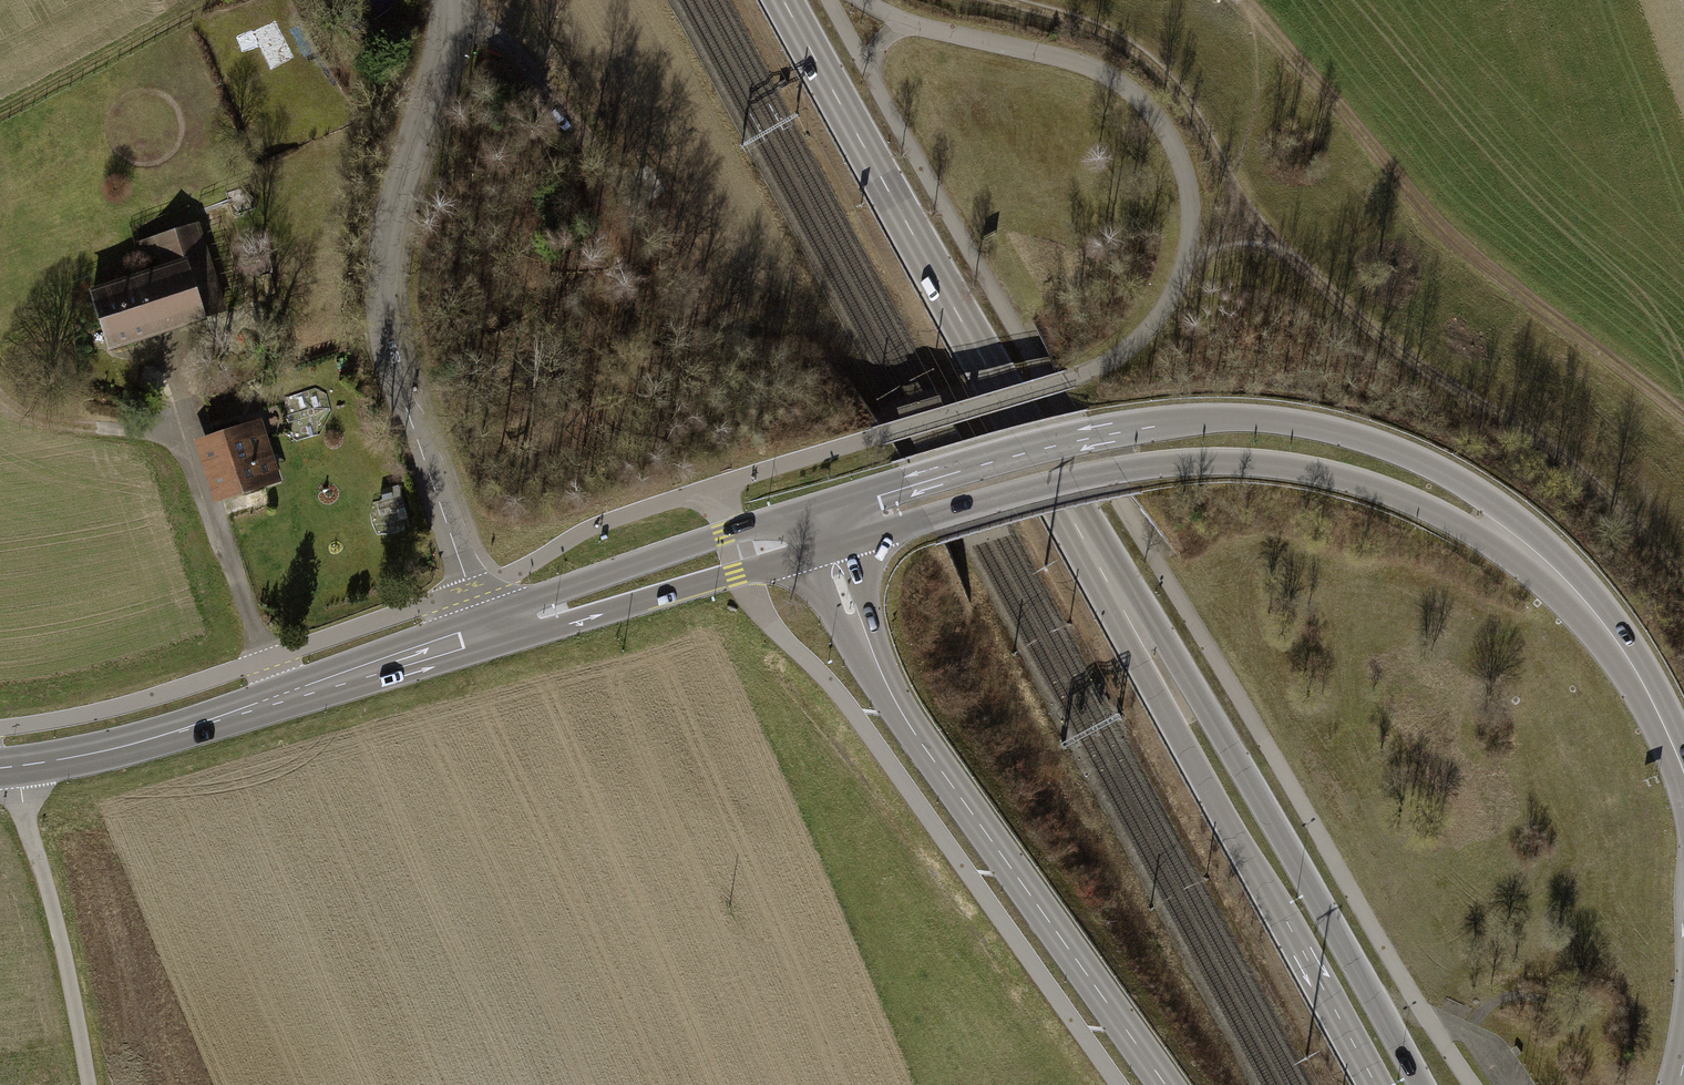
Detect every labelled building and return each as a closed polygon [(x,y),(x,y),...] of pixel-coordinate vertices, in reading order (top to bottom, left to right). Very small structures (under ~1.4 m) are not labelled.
[(149,272),(92,291),(111,345),(217,309),(190,227),(139,244),(149,272)] [(257,421),(202,440),(221,497),(276,478),(257,421)]
